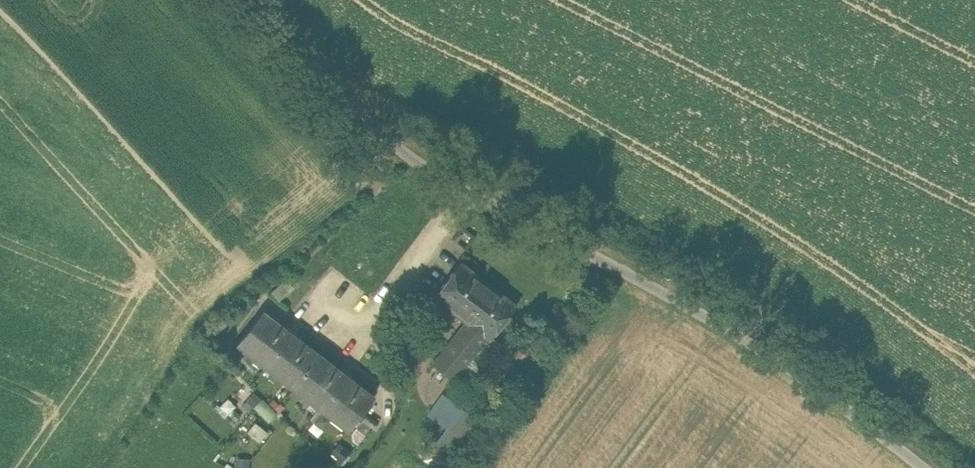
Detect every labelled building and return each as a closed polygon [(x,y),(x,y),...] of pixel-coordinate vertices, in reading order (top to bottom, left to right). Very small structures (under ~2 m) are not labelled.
[(517,305),(461,261),(434,297),(466,322),(486,337),(489,340),(517,305)] [(318,354),(262,311),(237,343),(293,386),(318,354)] [(466,322),(435,362),(455,377),(486,337),(466,322)] [(373,396),(318,354),(293,386),(348,429),(373,396)] [(482,425),(443,396),(431,413),(451,428),(438,445),(457,458),(482,425)]
